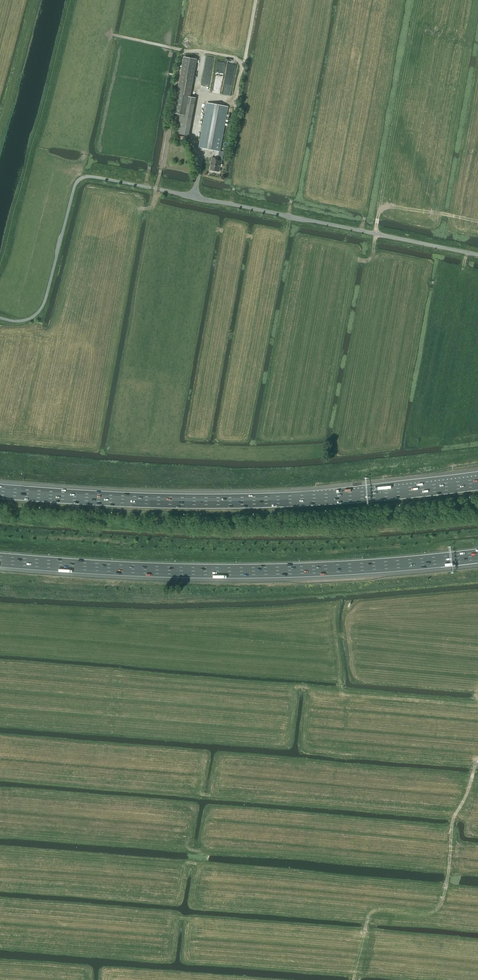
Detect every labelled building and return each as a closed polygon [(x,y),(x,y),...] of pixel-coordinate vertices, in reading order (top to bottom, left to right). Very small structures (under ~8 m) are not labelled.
[(177,134),(189,136),(196,98),(190,97),(197,59),(184,57),(177,95),(173,114),(180,115),(177,134)] [(220,152),(228,107),(207,103),(199,148),(216,151),(215,158),(212,158),(211,163),(210,170),(219,172),(220,167),(221,167),(222,161),(218,160),(219,151),(220,152)]
